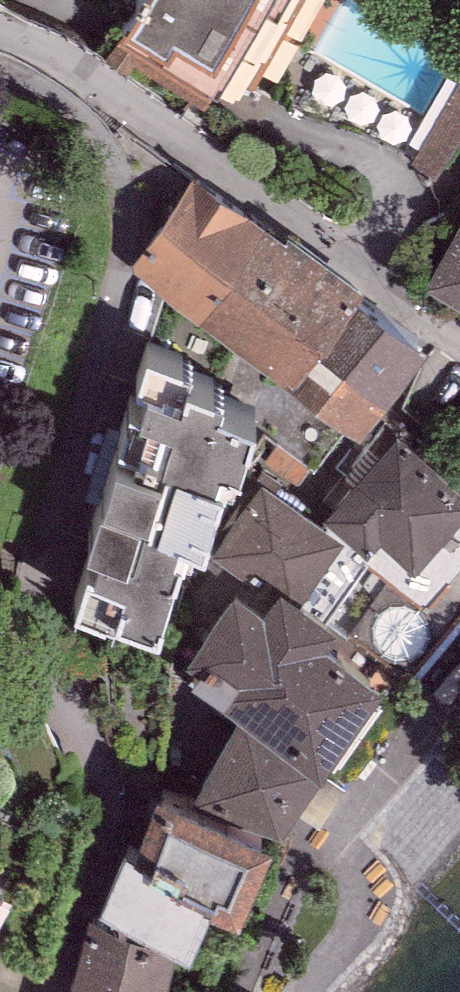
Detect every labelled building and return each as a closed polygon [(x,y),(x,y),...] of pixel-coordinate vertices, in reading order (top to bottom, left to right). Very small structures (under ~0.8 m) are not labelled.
[(223,95),(280,0),(151,0),(128,38),(223,95)] [(459,161),(459,92),(422,159),(452,176),(459,161)] [(191,175),(134,256),(199,302),(256,221),(191,175)] [(432,265),(459,280),(459,214),(432,265)] [(351,288),(256,221),(199,302),(294,369),(351,288)] [(411,330),(351,288),(294,369),(354,411),(411,330)] [(190,340),(144,329),(79,581),(108,588),(112,574),(155,585),(178,495),(203,501),(222,427),(240,432),(253,379),(219,370),(222,356),(188,347),(190,340)] [(326,501),(332,507),(368,535),(358,547),(370,556),(337,596),(327,610),(385,652),(381,658),(409,680),(459,616),(459,463),(397,413),(326,501)] [(237,563),(186,632),(198,641),(192,650),(239,685),(319,743),(381,658),(385,652),(327,610),(337,596),(370,556),(358,547),(368,535),(332,507),(328,510),(263,466),(208,547),(237,563)] [(319,743),(239,685),(197,766),(252,783),(271,793),(279,797),(319,743)] [(197,766),(157,753),(131,819),(211,848),(207,856),(240,866),(271,793),(252,783),(197,766)] [(131,819),(123,816),(101,875),(188,907),(207,856),(211,848),(131,819)] [(178,907),(90,894),(67,970),(130,972),(160,977),(178,907)] [(160,977),(130,972),(67,970),(61,991),(202,991),(203,991),(160,977)]
